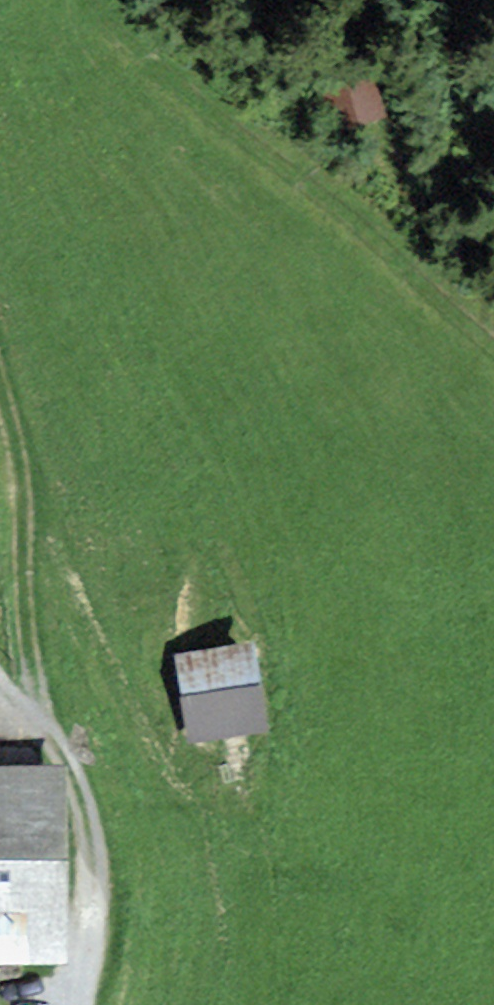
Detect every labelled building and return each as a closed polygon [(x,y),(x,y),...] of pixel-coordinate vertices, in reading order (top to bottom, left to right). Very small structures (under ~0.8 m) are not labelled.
[(341,98),(338,135),(382,138),(385,102),(341,98)] [(188,662),(196,726),(254,717),(244,655),(188,662)] [(49,952),(51,885),(50,776),(0,776),(0,953),(49,952)]
